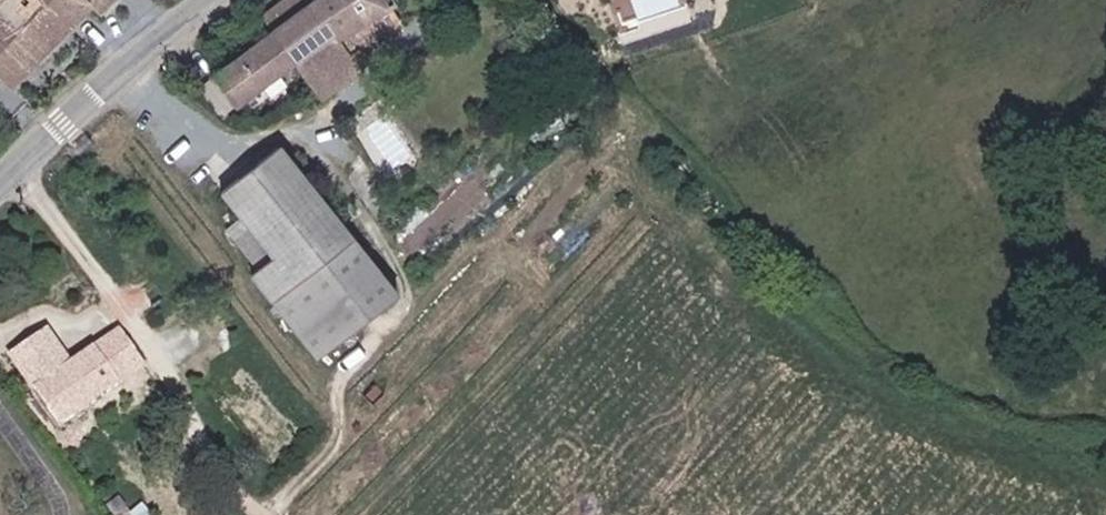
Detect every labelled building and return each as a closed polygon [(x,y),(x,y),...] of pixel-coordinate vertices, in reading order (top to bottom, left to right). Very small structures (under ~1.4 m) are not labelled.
[(7,84),(86,4),(82,0),(0,0),(0,78),(7,84)] [(92,11),(103,0),(82,0),(86,4),(92,11)] [(262,12),(273,28),(208,74),(231,107),(297,59),(322,93),(323,95),(363,66),(342,37),(391,2),(389,0),(278,0),(262,12)] [(389,297),(273,146),(238,172),(215,190),(236,217),(223,228),(252,266),(243,273),(308,358),(389,297)] [(122,331),(37,389),(60,422),(145,364),(122,331)]
